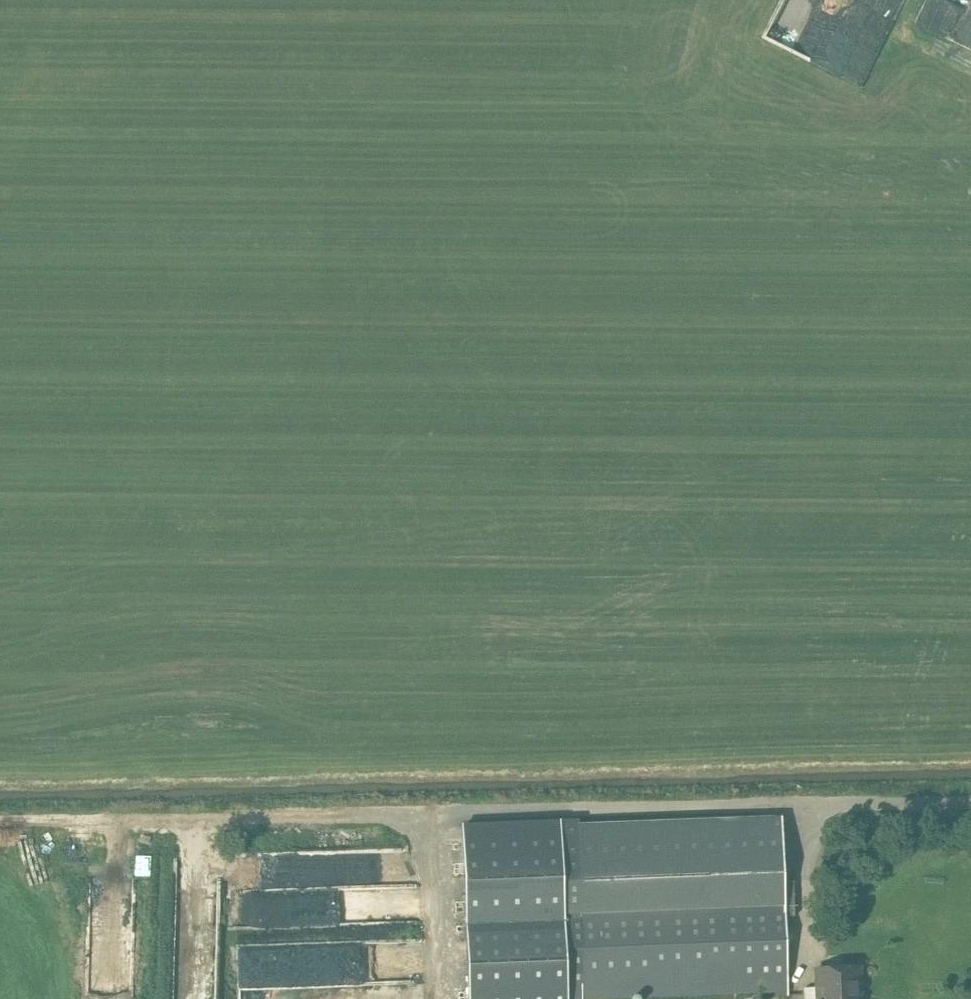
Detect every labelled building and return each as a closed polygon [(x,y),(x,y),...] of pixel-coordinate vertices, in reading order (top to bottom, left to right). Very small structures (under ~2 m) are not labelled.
[(763,39),(811,60),(837,0),(780,0),(763,39)] [(462,824),(468,998),(619,998),(778,993),(778,996),(789,996),(786,917),(795,916),(794,883),(784,883),(782,817),(579,825),(579,820),(462,824)] [(825,987),(805,988),(805,998),(861,998),(860,968),(825,969),(825,987)]
